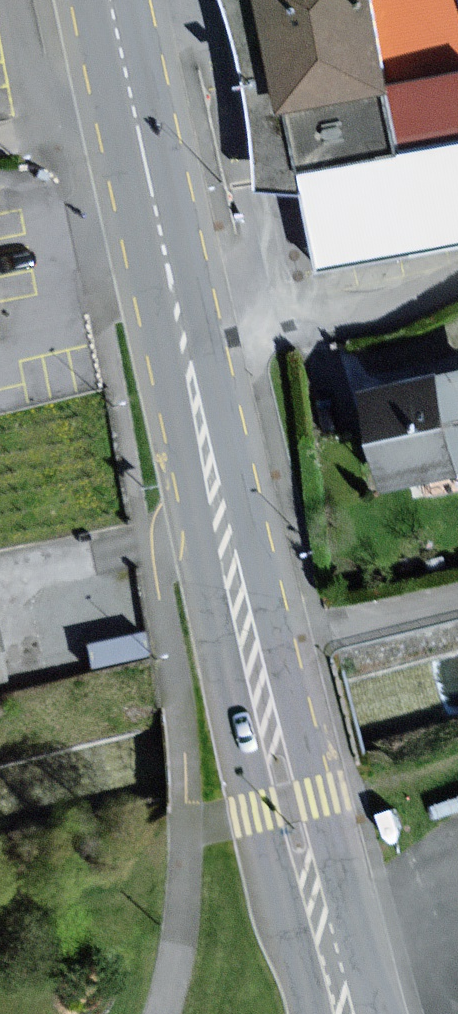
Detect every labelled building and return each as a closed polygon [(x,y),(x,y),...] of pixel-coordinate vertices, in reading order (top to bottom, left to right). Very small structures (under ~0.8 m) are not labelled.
[(261,0),(215,0),(224,28),(236,75),(243,118),(250,171),(250,191),(297,196),(261,0)] [(297,196),(312,274),(457,246),(457,0),(261,0),(297,196)] [(354,397),(375,495),(457,478),(457,375),(354,397)] [(8,683),(0,645),(0,685),(8,683)]
